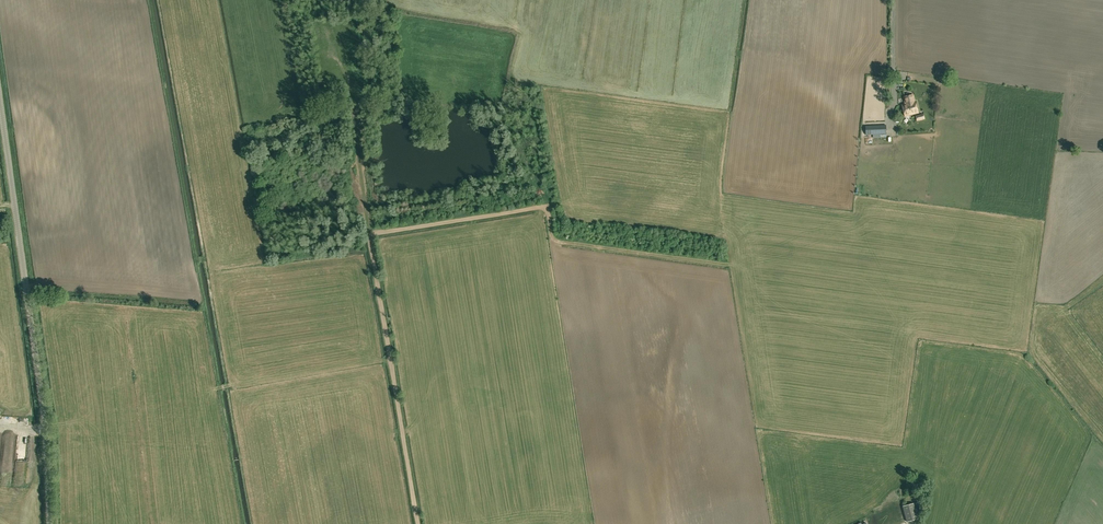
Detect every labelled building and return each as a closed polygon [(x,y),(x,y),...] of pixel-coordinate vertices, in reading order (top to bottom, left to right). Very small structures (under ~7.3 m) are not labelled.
[(919,113),(916,102),(915,102),(913,95),(903,98),(905,103),(906,103),(906,104),(902,105),(905,117),(919,113)] [(886,134),(885,125),(872,126),(873,135),(886,134)] [(918,519),(913,503),(903,506),(907,522),(918,519)]
